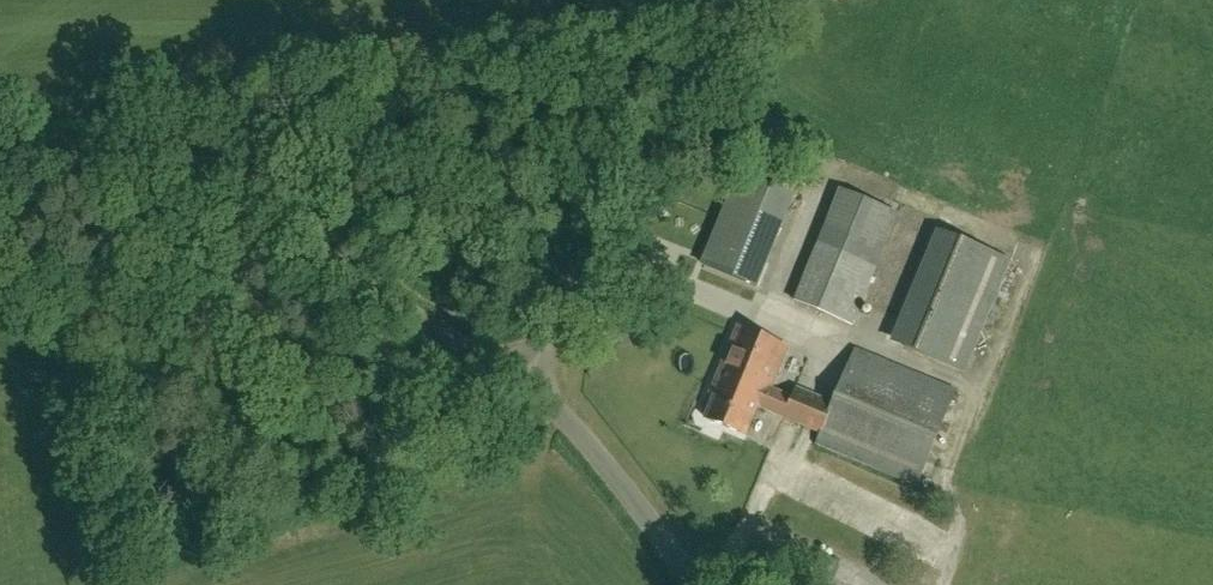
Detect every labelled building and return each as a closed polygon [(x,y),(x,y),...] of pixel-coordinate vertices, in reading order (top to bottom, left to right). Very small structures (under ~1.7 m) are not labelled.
[(776,159),(784,146),(768,135),(759,147),(776,159)] [(739,175),(702,265),(757,287),(794,197),(739,175)] [(852,325),(899,215),(842,191),(796,302),(852,325)] [(964,372),(1010,262),(952,237),(906,348),(964,372)] [(916,485),(956,391),(856,350),(833,404),(797,389),(793,398),(769,388),(786,348),(740,328),(717,383),(721,385),(707,419),(745,435),(757,407),(821,433),(817,444),(916,485)]
